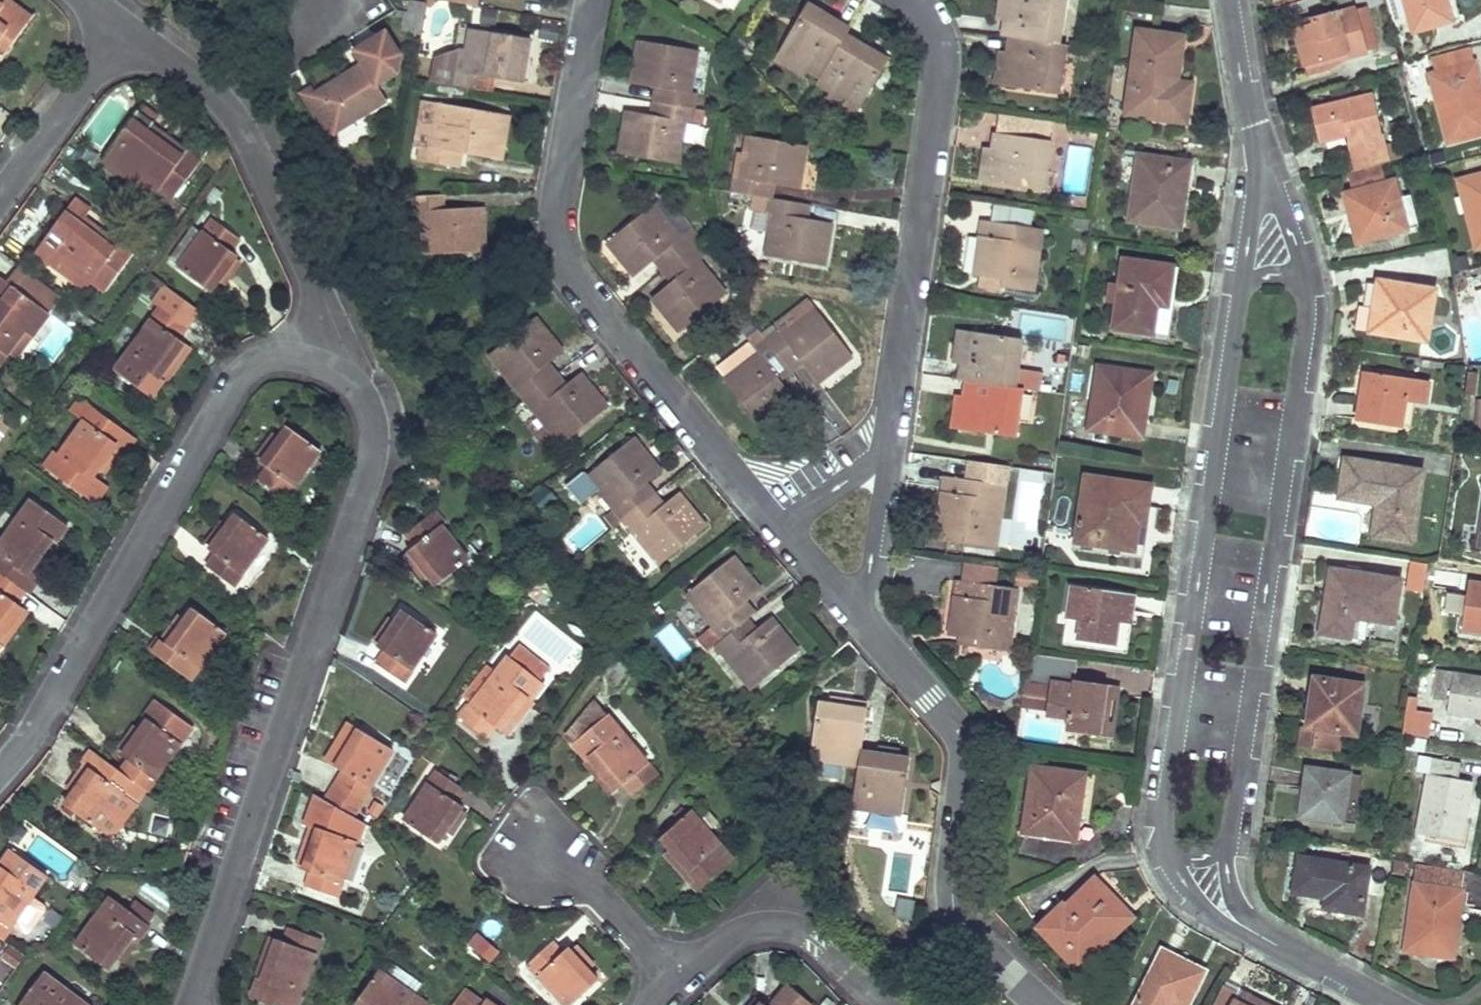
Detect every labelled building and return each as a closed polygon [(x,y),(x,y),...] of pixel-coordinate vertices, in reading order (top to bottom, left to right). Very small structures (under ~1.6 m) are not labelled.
[(7,0),(0,0),(0,3),(26,23),(31,17),(7,0)] [(996,20),(1004,22),(1007,0),(999,0),(996,20)] [(1004,22),(1001,37),(1008,39),(1058,46),(1065,0),(1007,0),(1004,22)] [(1412,33),(1451,22),(1445,0),(1403,0),(1412,33)] [(407,33),(419,35),(422,15),(425,4),(408,1),(406,13),(403,12),(402,18),(400,24),(407,33)] [(26,23),(0,3),(0,60),(26,23)] [(845,35),(849,30),(808,5),(778,54),(807,71),(820,79),(845,35)] [(1293,32),(1303,67),(1340,55),(1342,60),(1364,53),(1359,35),(1371,32),(1365,10),(1353,13),(1352,9),(1312,23),(1313,27),(1293,32)] [(1312,23),(1292,27),(1293,32),(1313,27),(1312,23)] [(530,41),(469,29),(461,73),(454,71),(451,87),(481,92),(483,77),(522,84),(530,41)] [(1182,38),(1136,32),(1125,115),(1185,124),(1188,96),(1174,94),(1176,84),(1182,38)] [(1359,35),(1364,53),(1376,49),(1371,32),(1359,35)] [(375,85),(395,74),(398,55),(384,33),(354,52),(362,65),(313,95),(311,97),(333,133),(385,101),(375,85)] [(887,61),(845,35),(820,79),(816,85),(830,93),(858,110),(887,61)] [(1058,46),(1008,39),(1006,53),(1001,86),(1058,95),(1065,47),(1058,46)] [(697,52),(637,42),(630,85),(655,89),(665,91),(662,105),(693,111),(696,95),(690,94),(697,52)] [(1469,50),(1425,62),(1429,76),(1473,64),(1469,50)] [(1006,53),(999,52),(994,85),(1001,86),(1006,53)] [(803,78),(807,71),(778,54),(774,60),(803,78)] [(1305,72),(1342,60),(1340,55),(1303,67),(1305,72)] [(1448,144),(1480,135),(1480,103),(1477,105),(1474,94),(1480,92),(1473,64),(1429,76),(1448,144)] [(1174,94),(1188,96),(1190,86),(1176,84),(1174,94)] [(299,95),(326,138),(333,133),(311,97),(313,95),(309,88),(299,95)] [(652,104),(662,105),(665,91),(655,89),(652,104)] [(858,110),(830,93),(826,99),(854,116),(858,110)] [(1370,97),(1312,111),(1320,143),(1347,137),(1349,143),(1380,136),(1370,97)] [(650,117),(660,119),(662,105),(652,104),(650,117)] [(429,147),(421,146),(418,161),(449,166),(451,152),(461,154),(490,159),(497,114),(436,105),(435,113),(429,147)] [(686,122),(691,124),(693,111),(662,105),(660,119),(650,117),(625,112),(617,154),(678,165),(686,122)] [(198,161),(184,151),(169,141),(166,146),(144,131),(147,126),(154,117),(139,106),(101,160),(125,177),(130,170),(156,189),(172,199),(198,161)] [(429,147),(435,113),(427,111),(421,146),(429,147)] [(166,146),(169,141),(147,126),(144,131),(166,146)] [(986,183),(1043,191),(1050,143),(994,134),(990,150),(986,183)] [(738,179),(732,178),(730,193),(752,196),(760,198),(762,183),(773,185),(799,190),(806,147),(746,137),(738,179)] [(1390,162),(1385,145),(1356,152),(1360,170),(1390,162)] [(990,150),(983,149),(978,182),(986,183),(990,150)] [(459,168),(461,154),(451,152),(449,166),(459,168)] [(1183,162),(1138,156),(1129,221),(1179,228),(1184,193),(1178,192),(1183,162)] [(1188,163),(1183,162),(1178,192),(1184,193),(1188,163)] [(130,170),(125,177),(151,196),(156,189),(130,170)] [(1470,178),(1475,197),(1462,200),(1475,249),(1480,248),(1480,175),(1470,178)] [(1458,181),(1462,200),(1475,197),(1470,178),(1458,181)] [(1393,182),(1344,196),(1349,213),(1354,212),(1363,243),(1406,231),(1398,199),(1393,182)] [(773,185),(762,183),(760,198),(771,200),(773,185)] [(442,196),(412,198),(413,215),(421,215),(423,256),(485,253),(482,209),(443,211),(442,196)] [(752,196),(750,211),(772,215),(764,257),(825,267),(832,225),(807,221),(797,219),(800,205),(771,200),(760,198),(752,196)] [(1398,199),(1406,231),(1418,227),(1409,196),(1398,199)] [(131,255),(116,246),(102,236),(99,240),(77,224),(80,220),(87,210),(72,200),(34,256),(58,272),(62,266),(89,284),(104,294),(131,255)] [(810,206),(800,205),(797,219),(807,221),(810,206)] [(694,246),(685,235),(680,239),(653,206),(606,244),(634,278),(654,262),(662,255),(671,266),(694,246)] [(995,219),(1027,221),(1027,208),(996,207),(995,219)] [(1357,244),(1363,243),(1354,212),(1349,213),(1357,244)] [(238,252),(235,249),(231,247),(240,235),(215,216),(180,264),(212,288),(220,277),(229,264),(234,258),(238,252)] [(99,240),(102,236),(80,220),(77,224),(99,240)] [(981,223),(973,276),(984,277),(1002,280),(1001,287),(1033,292),(1041,231),(981,223)] [(685,235),(694,246),(701,241),(692,229),(685,235)] [(701,241),(694,246),(704,258),(711,252),(701,241)] [(726,295),(699,262),(704,258),(694,246),(671,266),(679,277),(671,283),(651,300),(679,333),(726,295)] [(654,262),(662,273),(671,266),(662,255),(654,262)] [(226,280),(239,262),(234,258),(229,264),(220,277),(226,280)] [(1172,268),(1123,261),(1119,285),(1117,306),(1113,329),(1152,335),(1156,306),(1157,299),(1168,301),(1172,268)] [(58,272),(85,291),(89,284),(62,266),(58,272)] [(671,283),(679,277),(671,266),(662,273),(671,283)] [(25,272),(12,290),(31,305),(45,286),(25,272)] [(1002,280),(984,277),(983,284),(1001,287),(1002,280)] [(1434,291),(1378,281),(1369,333),(1426,342),(1434,291)] [(5,355),(20,335),(28,341),(46,316),(31,305),(12,290),(0,282),(0,361),(5,355)] [(1107,304),(1117,306),(1119,285),(1109,284),(1107,304)] [(1167,308),(1168,301),(1157,299),(1156,306),(1167,308)] [(777,330),(781,335),(815,310),(810,302),(775,328),(777,330)] [(165,374),(176,357),(188,340),(181,335),(189,323),(163,305),(119,370),(153,394),(166,375),(165,374)] [(765,340),(784,365),(796,356),(802,364),(817,385),(852,358),(815,310),(781,335),(777,330),(765,340)] [(549,363),(562,352),(535,318),(488,357),(524,402),(550,381),(541,370),(549,363)] [(765,340),(758,331),(746,340),(749,344),(757,354),(724,380),(761,428),(795,402),(779,381),(774,373),(784,365),(765,340)] [(965,332),(958,331),(952,364),(960,365),(965,332)] [(1022,341),(965,332),(960,365),(958,380),(965,382),(1015,389),(1022,341)] [(5,355),(13,361),(28,341),(20,335),(5,355)] [(171,379),(195,345),(188,340),(176,357),(165,374),(171,379)] [(724,380),(757,354),(749,344),(716,370),(724,380)] [(784,365),(790,373),(802,364),(796,356),(784,365)] [(1442,364),(1426,361),(1425,368),(1441,370),(1442,364)] [(550,381),(558,375),(549,363),(541,370),(550,381)] [(779,381),(790,373),(784,365),(774,373),(779,381)] [(1151,375),(1096,367),(1087,431),(1141,439),(1144,422),(1138,421),(1142,392),(1148,393),(1151,375)] [(1428,383),(1366,373),(1363,397),(1360,396),(1356,422),(1399,428),(1403,401),(1425,404),(1428,383)] [(558,392),(550,381),(524,402),(560,446),(607,408),(580,374),(567,385),(558,392)] [(567,385),(558,375),(550,381),(558,392),(567,385)] [(1015,389),(965,382),(963,397),(958,430),(1015,438),(1022,390),(1015,389)] [(1138,421),(1144,422),(1148,393),(1142,392),(1138,421)] [(963,397),(956,396),(951,429),(958,430),(963,397)] [(112,436),(120,424),(94,405),(61,452),(57,449),(47,464),(97,500),(109,484),(95,474),(102,464),(119,441),(112,436)] [(258,477),(272,486),(286,497),(321,447),(289,423),(264,457),(262,461),(267,465),(258,477)] [(119,441),(102,464),(108,469),(133,434),(120,424),(112,436),(119,441)] [(276,428),(258,453),(264,457),(282,432),(276,428)] [(623,522),(648,501),(639,491),(647,484),(661,473),(634,438),(586,477),(623,522)] [(1420,473),(1345,462),(1340,497),(1378,504),(1373,537),(1409,542),(1420,473)] [(1150,487),(1084,477),(1075,543),(1133,552),(1137,524),(1140,508),(1147,509),(1150,487)] [(944,478),(936,531),(947,533),(965,536),(964,543),(995,547),(1004,487),(944,478)] [(655,495),(647,484),(639,491),(648,501),(655,495)] [(656,511),(648,501),(623,522),(658,566),(706,528),(678,494),(664,505),(656,511)] [(664,505),(655,495),(648,501),(656,511),(664,505)] [(12,578),(21,566),(29,572),(54,538),(56,539),(68,523),(33,497),(0,541),(0,569),(12,578)] [(1140,508),(1137,524),(1144,525),(1147,509),(1140,508)] [(411,548),(423,564),(429,572),(437,581),(467,557),(431,511),(407,529),(417,541),(410,547),(411,548)] [(208,564),(220,573),(232,582),(268,536),(237,512),(231,519),(210,545),(208,547),(216,554),(208,564)] [(210,545),(231,519),(225,515),(205,541),(210,545)] [(965,536),(947,533),(946,540),(964,543),(965,536)] [(54,538),(29,572),(36,577),(61,543),(56,539),(54,538)] [(423,564),(411,548),(405,553),(423,576),(429,572),(423,564)] [(746,603),(761,591),(733,557),(686,595),(711,627),(696,639),(707,653),(715,647),(740,626),(747,620),(755,614),(746,603)] [(1427,565),(1412,562),(1407,586),(1424,589),(1427,565)] [(991,587),(993,568),(966,564),(964,583),(956,582),(948,635),(960,637),(977,639),(977,646),(1008,651),(1017,591),(991,587)] [(24,586),(12,578),(0,569),(0,632),(22,602),(16,597),(24,586)] [(1335,592),(1338,571),(1329,569),(1326,591),(1335,592)] [(1393,624),(1400,581),(1338,571),(1335,592),(1326,591),(1319,635),(1349,639),(1352,618),(1368,621),(1393,624)] [(1470,584),(1463,629),(1480,632),(1480,585),(1470,584)] [(1134,596),(1070,587),(1065,619),(1080,621),(1077,641),(1115,646),(1118,623),(1119,613),(1132,615),(1134,596)] [(31,608),(22,602),(0,632),(0,639),(1,639),(5,642),(31,608)] [(189,677),(226,631),(196,606),(188,615),(169,639),(166,643),(156,636),(149,645),(189,677)] [(378,660),(391,669),(404,678),(437,631),(404,608),(397,618),(380,642),(379,645),(386,650),(378,660)] [(169,639),(188,615),(183,611),(164,635),(169,639)] [(1119,613),(1118,623),(1130,624),(1132,615),(1119,613)] [(380,642),(397,618),(392,614),(375,638),(380,642)] [(748,637),(740,626),(715,647),(751,691),(798,653),(770,618),(756,630),(748,637)] [(1364,642),(1368,621),(1352,618),(1349,639),(1364,642)] [(740,626),(748,637),(756,630),(747,620),(740,626)] [(977,639),(960,637),(959,644),(977,646),(977,639)] [(500,729),(528,695),(531,697),(544,682),(510,654),(461,713),(486,734),(494,724),(500,729)] [(1437,671),(1432,701),(1448,703),(1445,715),(1480,721),(1480,677),(1437,671)] [(1363,686),(1313,678),(1306,728),(1316,730),(1356,735),(1363,686)] [(1065,731),(1104,737),(1111,687),(1073,681),(1073,686),(1050,682),(1045,716),(1067,719),(1065,731)] [(1119,688),(1111,687),(1104,737),(1111,738),(1119,688)] [(528,695),(500,729),(507,735),(535,700),(531,697),(528,695)] [(868,704),(820,697),(818,704),(867,711),(868,704)] [(148,788),(193,726),(156,699),(144,715),(150,719),(143,728),(125,753),(123,755),(129,759),(122,769),(145,786),(148,788)] [(867,711),(818,704),(810,760),(842,765),(858,767),(860,752),(862,745),(867,711)] [(618,786),(620,784),(622,782),(632,794),(658,773),(608,713),(574,742),(586,757),(591,753),(618,786)] [(1044,728),(1065,731),(1067,719),(1045,716),(1044,728)] [(1429,719),(1410,716),(1408,731),(1426,735),(1429,719)] [(135,723),(118,747),(125,753),(143,728),(135,723)] [(368,791),(393,748),(358,727),(353,737),(337,763),(335,767),(342,771),(326,795),(353,813),(368,791)] [(1306,728),(1302,727),(1299,747),(1314,750),(1316,730),(1306,728)] [(337,763),(353,737),(346,733),(331,760),(337,763)] [(1425,741),(1407,737),(1405,750),(1422,753),(1425,741)] [(860,752),(898,757),(900,750),(862,745),(860,752)] [(109,759),(90,746),(80,759),(93,769),(99,773),(109,759)] [(898,757),(860,752),(858,767),(852,809),(868,811),(901,816),(909,759),(898,757)] [(583,759),(611,792),(618,786),(591,753),(586,757),(583,759)] [(1460,766),(1419,758),(1416,772),(1428,775),(1417,834),(1460,842),(1471,783),(1457,781),(1460,766)] [(110,835),(145,786),(122,769),(109,759),(99,773),(93,769),(91,771),(73,797),(68,803),(110,835)] [(842,765),(810,760),(808,776),(840,780),(842,765)] [(85,766),(66,791),(73,797),(91,771),(85,766)] [(1075,840),(1084,774),(1032,767),(1023,832),(1075,840)] [(464,803),(460,801),(457,798),(465,787),(438,768),(404,817),(438,840),(446,829),(462,805),(464,803)] [(1306,769),(1300,817),(1342,823),(1349,775),(1306,769)] [(362,823),(314,794),(303,823),(316,827),(313,837),(304,864),(302,868),(310,871),(306,883),(337,895),(362,823)] [(452,833),(469,810),(462,805),(446,829),(452,833)] [(696,863),(701,869),(705,874),(730,852),(691,808),(661,835),(669,843),(688,866),(691,868),(696,863)] [(868,811),(868,818),(899,823),(901,816),(868,811)] [(313,837),(305,834),(296,861),(304,864),(313,837)] [(662,848),(682,871),(688,866),(669,843),(662,848)] [(3,937),(12,924),(34,894),(48,874),(12,849),(0,866),(0,868),(2,869),(0,872),(0,935),(3,937)] [(1369,868),(1298,857),(1292,893),(1325,899),(1323,909),(1361,915),(1369,868)] [(1395,862),(1393,873),(1402,875),(1404,864),(1395,862)] [(1464,872),(1417,865),(1405,952),(1449,958),(1453,932),(1451,931),(1454,908),(1459,909),(1464,872)] [(1037,928),(1077,970),(1106,943),(1099,936),(1125,911),(1094,879),(1064,907),(1062,905),(1037,928)] [(889,880),(890,918),(912,917),(912,897),(904,897),(904,880),(889,880)] [(43,901),(34,894),(12,924),(22,931),(43,901)] [(151,924),(113,895),(78,943),(109,967),(116,958),(134,934),(140,939),(151,924)] [(1452,958),(1459,909),(1454,908),(1451,931),(1453,932),(1449,958),(1452,958)] [(1106,943),(1132,918),(1125,911),(1099,936),(1106,943)] [(261,975),(259,975),(252,993),(282,1004),(291,1004),(319,936),(289,924),(284,938),(278,936),(262,976),(261,975)] [(262,976),(278,936),(270,933),(254,972),(259,975),(261,975),(262,976)] [(472,933),(465,948),(490,960),(497,945),(472,933)] [(140,939),(134,934),(116,958),(123,963),(140,939)] [(571,1003),(584,989),(597,976),(589,968),(578,957),(570,948),(567,945),(563,950),(552,939),(529,962),(571,1003)] [(595,962),(575,943),(570,948),(578,957),(589,968),(595,962)] [(25,954),(10,944),(0,959),(0,990),(25,954)] [(1161,950),(1134,1004),(1189,1004),(1198,986),(1189,982),(1196,967),(1161,950)] [(1189,982),(1198,986),(1205,972),(1196,967),(1189,982)] [(428,1002),(379,969),(357,1002),(362,1004),(426,1004),(428,1002)] [(43,972),(18,1004),(88,1004),(43,972)] [(787,980),(767,1004),(762,999),(757,1004),(817,1004),(787,980)] [(486,998),(483,1002),(464,988),(453,1002),(457,1004),(496,1004),(486,998)] [(1236,1004),(1268,1004),(1243,992),(1236,1004)] [(762,999),(754,993),(744,1004),(757,1004),(762,999)]
